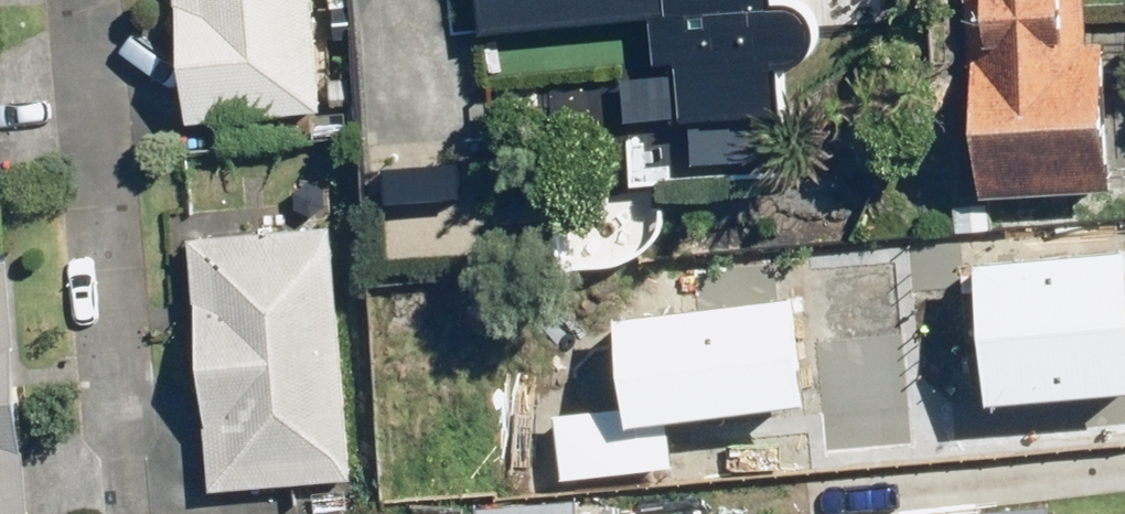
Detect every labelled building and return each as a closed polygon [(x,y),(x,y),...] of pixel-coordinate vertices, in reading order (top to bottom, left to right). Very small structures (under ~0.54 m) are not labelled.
[(182,121),(318,110),(309,0),(173,0),(182,121)] [(486,33),(679,15),(689,122),(796,111),(791,63),(812,61),(830,41),(827,16),(807,0),(793,0),(785,1),(785,0),(483,0),(486,33)] [(969,193),(1105,185),(1095,37),(1072,38),(1070,0),(957,0),(969,193)] [(331,224),(189,236),(211,487),(354,475),(331,224)] [(988,409),(1124,396),(1124,293),(1121,254),(974,268),(988,409)] [(0,260),(0,513),(29,513),(9,259),(0,260)] [(550,423),(555,478),(669,467),(665,420),(803,407),(793,309),(611,326),(620,416),(550,423)] [(1015,503),(893,513),(1016,513),(1015,503)]
